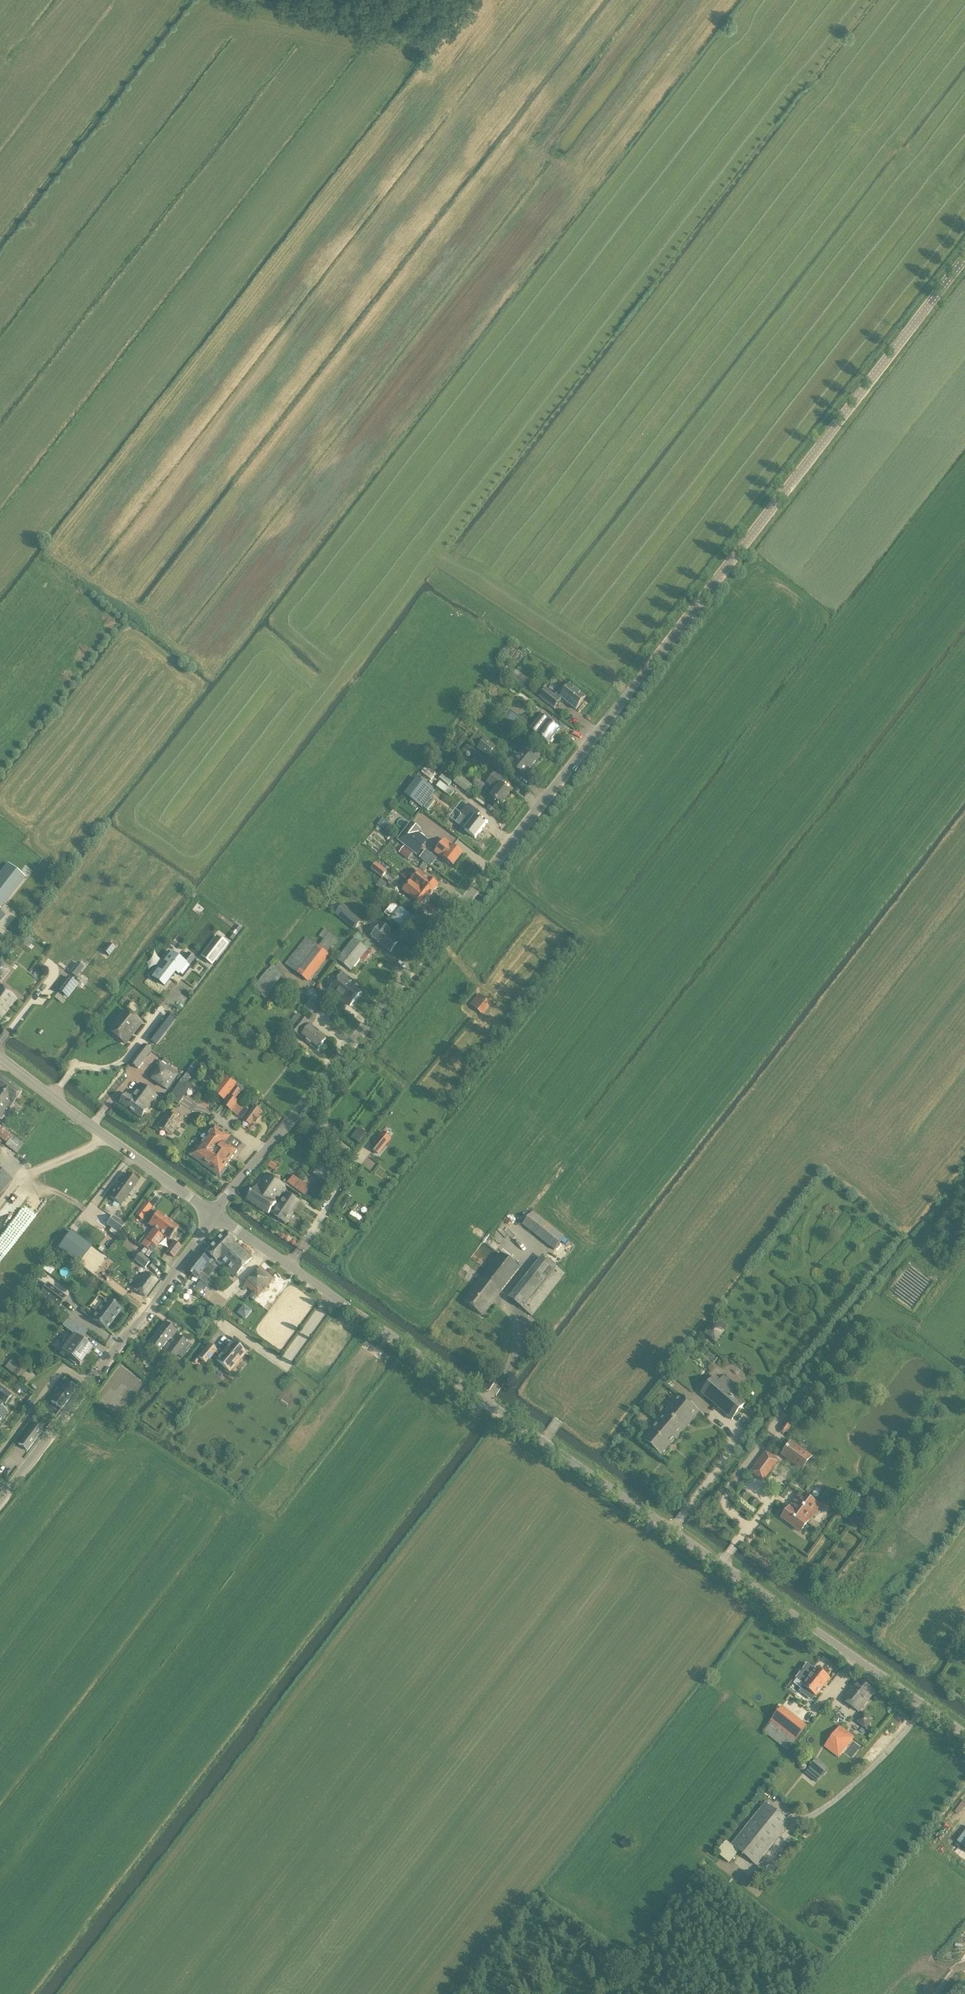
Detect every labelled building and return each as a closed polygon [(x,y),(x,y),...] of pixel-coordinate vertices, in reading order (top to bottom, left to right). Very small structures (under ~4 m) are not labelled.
[(510,678),(523,689),(529,681),(516,670),(510,678)] [(540,697),(554,708),(561,698),(576,709),(585,697),(569,685),(564,691),(561,688),(555,696),(546,689),(540,697)] [(524,737),(532,727),(509,710),(502,719),(524,737)] [(542,716),(530,730),(548,745),(560,730),(542,716)] [(469,742),(477,749),(488,757),(495,749),(484,740),(483,740),(475,734),(469,742)] [(490,762),(468,745),(463,750),(486,768),(490,762)] [(534,750),(530,755),(524,750),(519,756),(515,753),(509,761),(513,764),(512,766),(524,776),(540,755),(534,750)] [(494,772),(487,782),(496,790),(491,797),(501,805),(511,793),(501,785),(505,780),(494,772)] [(460,775),(455,783),(468,793),(474,784),(460,775)] [(406,795),(416,803),(428,786),(418,779),(406,795)] [(436,779),(432,786),(437,789),(441,782),(436,779)] [(475,838),(485,826),(475,818),(479,813),(469,805),(461,815),(470,823),(465,830),(475,838)] [(388,832),(393,824),(387,819),(381,827),(388,832)] [(411,823),(398,840),(417,855),(428,841),(418,833),(419,832),(421,830),(411,823)] [(463,854),(453,846),(445,840),(435,853),(453,867),(463,854)] [(408,860),(413,853),(404,846),(399,853),(408,860)] [(420,868),(424,871),(428,865),(424,862),(420,868)] [(8,864),(0,874),(0,908),(1,909),(25,877),(8,864)] [(387,872),(376,864),(372,870),(382,878),(387,872)] [(410,884),(429,898),(438,885),(419,871),(410,884)] [(410,884),(404,892),(411,897),(422,906),(429,898),(410,884)] [(403,930),(412,919),(393,904),(384,915),(403,930)] [(361,921),(343,906),(336,914),(355,929),(361,921)] [(371,937),(390,953),(399,942),(388,934),(390,931),(381,924),(371,937)] [(324,929),(319,936),(324,939),(318,947),(307,939),(287,964),(308,981),(328,955),(327,955),(339,940),(324,929)] [(337,960),(351,971),(371,945),(363,938),(364,937),(358,933),(337,960)] [(218,937),(203,957),(212,965),(228,944),(218,937)] [(110,944),(103,952),(109,956),(115,948),(110,944)] [(197,959),(189,953),(182,961),(179,959),(169,951),(168,953),(151,975),(157,980),(164,986),(166,984),(176,971),(183,977),(197,959)] [(78,964),(71,974),(75,978),(83,968),(78,964)] [(254,986),(265,997),(286,975),(274,964),(254,986)] [(343,973),(330,990),(350,1006),(361,992),(355,987),(356,984),(343,973)] [(68,977),(58,991),(67,998),(77,985),(68,977)] [(0,986),(0,1018),(1,1018),(17,999),(0,986)] [(304,1007),(313,1014),(322,1002),(312,995),(304,1007)] [(474,1005),(482,1012),(490,1003),(481,996),(474,1005)] [(110,1031),(126,1044),(142,1023),(126,1011),(110,1031)] [(287,1026),(293,1030),(292,1031),(318,1051),(327,1039),(307,1023),(308,1022),(303,1018),(302,1018),(297,1014),(287,1026)] [(157,1028),(165,1034),(174,1022),(166,1016),(157,1028)] [(152,1051),(144,1045),(130,1063),(138,1069),(152,1051)] [(168,1090),(179,1074),(160,1061),(149,1076),(168,1090)] [(1,1077),(0,1078),(0,1119),(1,1120),(22,1093),(1,1077)] [(224,1099),(236,1084),(227,1077),(215,1092),(224,1099)] [(182,1079),(175,1089),(185,1096),(192,1085),(182,1079)] [(142,1119),(158,1097),(140,1084),(131,1097),(127,1095),(120,1104),(142,1119)] [(229,1095),(223,1105),(232,1112),(239,1103),(229,1095)] [(261,1110),(255,1106),(248,1116),(256,1122),(260,1117),(257,1115),(261,1110)] [(172,1114),(168,1112),(159,1127),(171,1135),(181,1120),(177,1117),(179,1114),(173,1111),(172,1114)] [(230,1137),(215,1125),(194,1154),(212,1168),(218,1160),(212,1156),(218,1149),(217,1148),(219,1146),(227,1135),(230,1137)] [(7,1143),(5,1145),(17,1154),(24,1145),(0,1126),(0,1137),(7,1143)] [(354,1140),(360,1144),(367,1135),(361,1130),(354,1140)] [(383,1133),(371,1149),(377,1153),(390,1138),(383,1133)] [(212,1168),(220,1174),(237,1150),(229,1144),(234,1138),(231,1136),(230,1137),(227,1135),(219,1146),(217,1148),(218,1149),(212,1156),(218,1160),(212,1168)] [(363,1146),(360,1154),(366,1157),(369,1149),(363,1146)] [(320,1159),(311,1169),(324,1181),(334,1171),(320,1159)] [(0,1171),(0,1194),(12,1180),(0,1171)] [(117,1187),(109,1197),(121,1206),(138,1182),(127,1173),(118,1185),(116,1184),(115,1186),(117,1187)] [(267,1174),(257,1188),(264,1192),(263,1194),(274,1202),(276,1203),(284,1193),(287,1188),(285,1186),(283,1185),(267,1174)] [(288,1187),(302,1197),(303,1194),(305,1195),(310,1188),(293,1177),(289,1184),(285,1181),(284,1183),(283,1183),(283,1184),(284,1184),(283,1185),(285,1186),(287,1188),(288,1187)] [(264,1192),(257,1188),(256,1189),(255,1188),(248,1200),(269,1214),(271,1210),(275,1213),(273,1215),(286,1223),(299,1202),(287,1195),(285,1193),(284,1193),(276,1203),(274,1202),(263,1194),(264,1192)] [(142,1220),(151,1207),(145,1203),(136,1215),(142,1220)] [(153,1229),(146,1239),(141,1245),(146,1249),(151,1243),(168,1220),(158,1212),(148,1225),(153,1229)] [(523,1225),(554,1250),(564,1237),(533,1213),(523,1225)] [(126,1226),(113,1217),(107,1225),(111,1228),(109,1231),(118,1238),(126,1226)] [(179,1228),(168,1220),(151,1243),(156,1247),(164,1236),(169,1240),(179,1228)] [(199,1253),(185,1271),(199,1282),(212,1266),(217,1260),(235,1277),(252,1258),(237,1245),(235,1243),(233,1241),(230,1239),(224,1233),(206,1253),(207,1254),(204,1257),(199,1253)] [(74,1234),(63,1249),(79,1261),(89,1246),(88,1246),(89,1244),(81,1238),(80,1239),(74,1234)] [(181,1248),(174,1242),(166,1252),(174,1257),(181,1248)] [(151,1243),(146,1249),(151,1253),(156,1247),(151,1243)] [(134,1260),(145,1268),(150,1262),(139,1253),(134,1260)] [(482,1315),(519,1268),(501,1254),(464,1301),(482,1315)] [(532,1316),(564,1274),(545,1258),(511,1300),(532,1316)] [(274,1279),(261,1267),(244,1284),(258,1296),(274,1279)] [(145,1297),(157,1281),(146,1273),(134,1288),(145,1297)] [(47,1284),(40,1294),(58,1308),(66,1298),(47,1284)] [(121,1310),(107,1300),(92,1320),(106,1329),(121,1310)] [(246,1318),(252,1310),(245,1304),(239,1313),(246,1318)] [(76,1363),(80,1365),(92,1349),(81,1340),(87,1332),(68,1318),(68,1319),(70,1321),(65,1328),(76,1337),(75,1337),(76,1338),(64,1354),(69,1357),(67,1359),(75,1365),(76,1363)] [(165,1322),(148,1344),(159,1352),(169,1338),(174,1342),(166,1354),(173,1360),(177,1354),(181,1357),(190,1344),(179,1336),(181,1334),(165,1322)] [(707,1333),(718,1343),(728,1333),(717,1322),(707,1333)] [(208,1345),(198,1357),(206,1364),(212,1357),(216,1360),(216,1361),(229,1372),(245,1354),(232,1343),(220,1356),(215,1352),(216,1351),(208,1345)] [(27,1370),(12,1359),(6,1367),(21,1379),(27,1370)] [(746,1403),(715,1377),(701,1393),(732,1419),(746,1403)] [(51,1402),(61,1409),(76,1389),(66,1382),(51,1402)] [(674,1388),(683,1394),(687,1388),(677,1382),(674,1388)] [(7,1413),(8,1414),(8,1413),(1,1407),(4,1403),(5,1404),(5,1405),(12,1395),(11,1395),(0,1387),(0,1423),(7,1413)] [(676,1438),(677,1439),(699,1412),(678,1395),(657,1420),(658,1420),(642,1440),(661,1455),(676,1438)] [(43,1431),(33,1424),(18,1444),(27,1451),(43,1431)] [(802,1469),(810,1457),(791,1443),(783,1455),(802,1469)] [(765,1452),(751,1471),(765,1481),(779,1462),(765,1452)] [(810,1514),(817,1505),(803,1495),(795,1506),(792,1511),(789,1509),(783,1518),(801,1531),(808,1522),(807,1522),(812,1515),(810,1514)] [(803,1685),(813,1693),(816,1696),(829,1678),(817,1668),(803,1685)] [(859,1712),(875,1691),(857,1678),(842,1699),(859,1712)] [(872,1719),(864,1713),(857,1721),(866,1728),(872,1719)] [(788,1751),(796,1741),(771,1721),(763,1731),(788,1751)] [(839,1757),(854,1737),(839,1726),(824,1747),(839,1757)] [(828,1769),(817,1760),(806,1773),(817,1782),(828,1769)] [(731,1845),(756,1865),(790,1823),(765,1803),(731,1845)] [(964,1847),(964,1848),(964,1831),(957,1842),(964,1847)]
